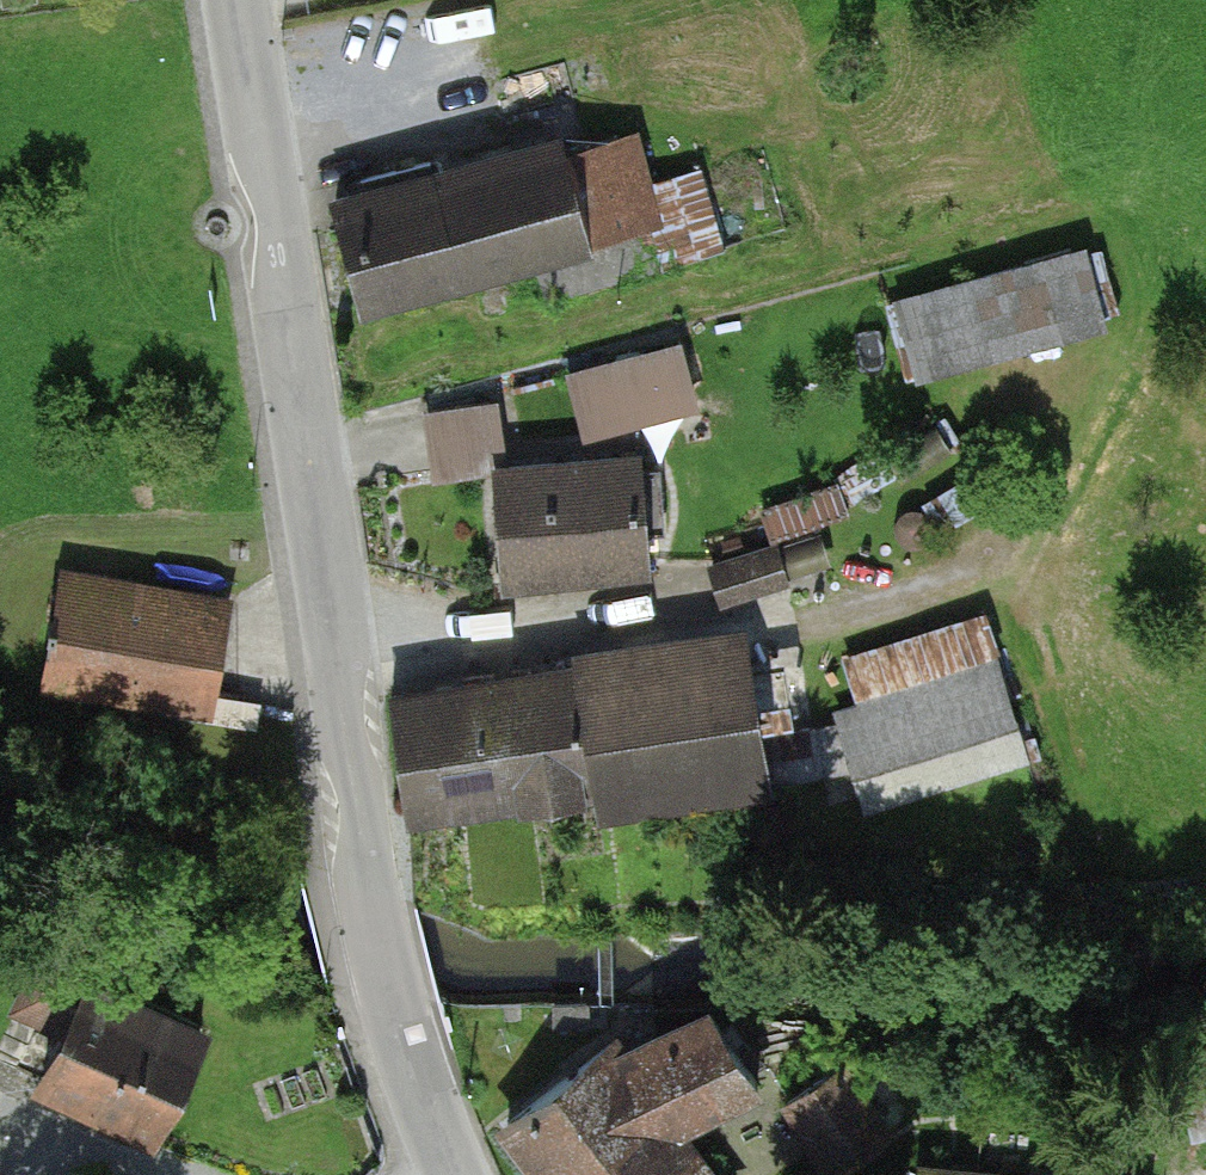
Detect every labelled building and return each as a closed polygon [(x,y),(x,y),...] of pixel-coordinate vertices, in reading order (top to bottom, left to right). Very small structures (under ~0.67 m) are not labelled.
[(561,122),(334,181),(365,297),(591,238),(561,122)] [(1083,237),(896,290),(918,364),(1104,311),(1083,237)] [(700,396),(682,331),(570,361),(588,426),(700,396)] [(497,394),(424,404),(429,437),(433,470),(506,461),(497,394)] [(649,442),(495,455),(506,581),(659,568),(649,442)] [(847,483),(773,499),(778,526),(853,511),(847,483)] [(720,551),(727,590),(800,577),(793,538),(720,551)] [(224,602),(60,578),(43,694),(208,718),(218,649),(224,602)] [(546,664),(372,687),(389,814),(569,790),(573,817),(756,793),(734,621),(543,646),(546,664)] [(1021,759),(989,662),(815,719),(847,816),(1021,759)] [(190,1027),(59,967),(7,1080),(139,1140),(190,1027)] [(506,1123),(547,1174),(710,1174),(673,1124),(756,1083),(711,1005),(620,1051),(615,1040),(506,1123)] [(913,1114),(882,1070),(859,1086),(842,1061),(786,1099),(834,1168),(913,1114)]
